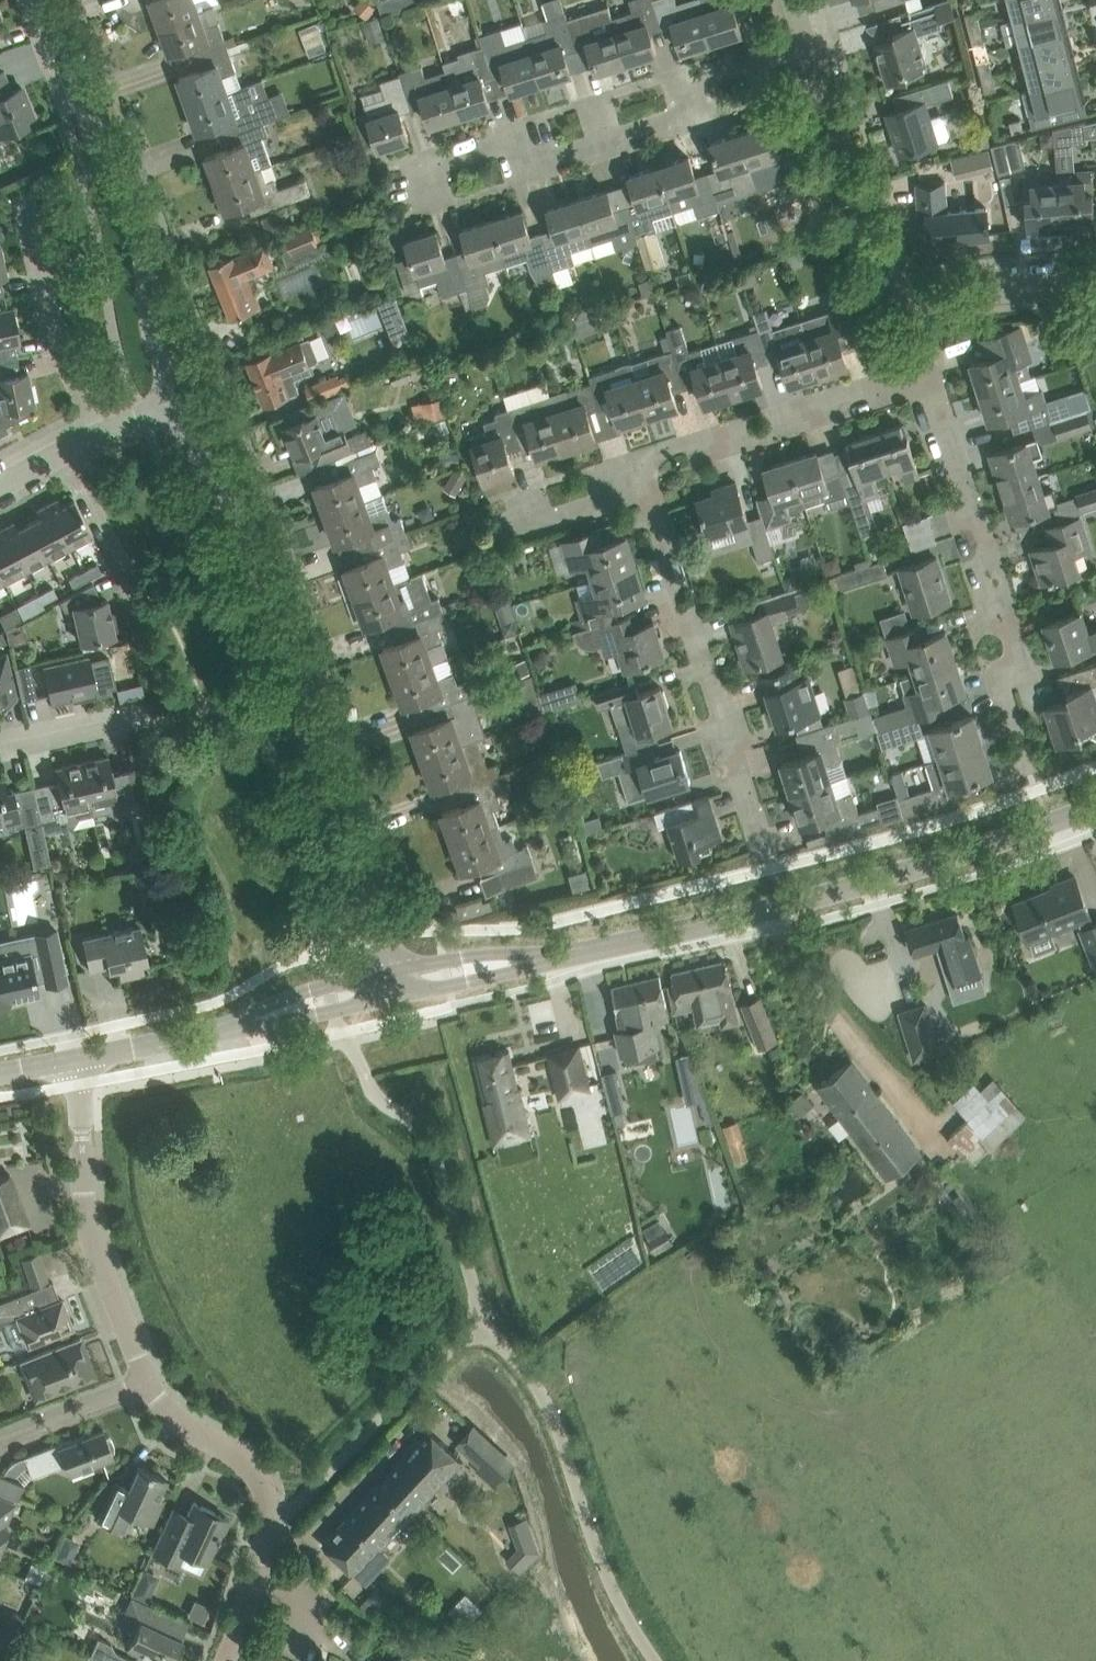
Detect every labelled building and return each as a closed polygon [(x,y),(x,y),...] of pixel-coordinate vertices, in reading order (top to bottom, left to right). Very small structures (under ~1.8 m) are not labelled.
[(162,26),(198,13),(193,0),(151,0),(153,5),(154,5),(162,26)] [(376,9),(367,0),(363,0),(356,9),(367,19),(376,9)] [(395,10),(392,0),(379,0),(377,1),(382,15),(395,10)] [(564,12),(560,0),(547,0),(543,1),(548,17),(544,18),(548,30),(527,37),(542,82),(571,73),(563,47),(574,43),(566,19),(564,12)] [(633,10),(613,17),(627,62),(656,53),(648,26),(659,23),(652,0),(629,0),(633,10)] [(678,3),(677,0),(652,0),(659,23),(661,29),(662,29),(674,25),(682,51),(712,42),(699,0),(688,0),(678,3)] [(712,42),(742,32),(733,6),(746,2),(745,0),(699,0),(712,42)] [(955,14),(950,0),(947,0),(946,0),(923,8),(923,9),(910,13),(912,18),(902,21),(900,14),(889,18),(893,32),(895,39),(875,45),(887,84),(908,77),(909,80),(925,71),(923,65),(926,64),(917,35),(942,27),(940,19),(955,14)] [(1014,18),(1057,6),(1056,0),(1009,0),(1014,18)] [(609,5),(566,19),(574,43),(576,49),(577,49),(588,45),(597,72),(627,62),(613,17),(609,5)] [(1014,18),(1019,42),(1063,30),(1057,6),(1014,18)] [(981,27),(1010,20),(1010,18),(1005,19),(999,16),(979,21),(977,10),(965,13),(969,30),(981,27)] [(203,27),(198,13),(162,26),(167,39),(166,40),(170,53),(198,43),(202,55),(236,43),(234,36),(225,39),(218,21),(203,27)] [(378,17),(362,22),(367,36),(383,32),(378,17)] [(309,55),(327,49),(317,22),(300,28),(309,55)] [(985,43),(981,27),(969,30),(973,46),(985,43)] [(501,28),(481,34),(492,69),(503,66),(511,92),(542,82),(527,37),(507,44),(501,28)] [(1025,65),(1069,53),(1063,30),(1019,42),(1025,65)] [(494,75),(492,69),(481,34),(478,35),(481,45),(462,52),(458,53),(460,57),(444,62),(447,71),(461,115),(490,106),(482,79),(494,75)] [(230,54),(251,47),(248,40),(237,44),(236,43),(202,55),(207,68),(179,78),(181,84),(182,83),(190,104),(229,90),(224,76),(236,71),(230,54)] [(1069,53),(1025,65),(1031,89),(1075,77),(1069,53)] [(977,61),(981,76),(992,73),(988,58),(977,61)] [(447,71),(425,77),(421,65),(411,68),(401,71),(411,102),(422,99),(430,125),(461,115),(447,71)] [(13,130),(14,133),(15,132),(14,129),(26,124),(24,119),(32,115),(21,87),(11,91),(7,82),(4,73),(2,70),(0,71),(0,135),(13,130)] [(413,108),(411,102),(401,71),(398,72),(399,74),(380,80),(383,88),(386,97),(365,104),(367,111),(372,127),(377,142),(379,148),(409,139),(400,112),(413,108)] [(992,73),(981,76),(985,93),(996,90),(992,73)] [(1075,77),(1031,89),(1023,91),(1033,128),(1041,126),(1041,125),(1053,122),(1088,114),(1087,113),(1085,113),(1082,102),(1090,100),(1090,98),(1081,100),(1075,77)] [(281,96),(271,100),(263,78),(242,86),(229,90),(190,104),(195,118),(194,118),(198,132),(226,122),(231,134),(264,122),(272,119),(287,114),(281,96)] [(906,107),(887,113),(888,116),(890,116),(892,122),(890,122),(900,154),(921,148),(937,143),(948,140),(950,135),(945,117),(940,115),(929,118),(925,105),(938,101),(954,96),(948,78),(933,83),(922,87),(901,93),(906,107)] [(1009,123),(1012,134),(1024,130),(1021,119),(1009,123)] [(218,183),(262,168),(262,167),(271,164),(262,137),(269,135),(264,122),(231,134),(235,146),(207,156),(209,162),(210,162),(218,183)] [(1087,141),(1085,122),(1053,131),(1055,145),(1087,141)] [(781,183),(802,176),(792,146),(779,150),(771,123),(741,133),(755,179),(777,172),(781,183)] [(719,169),(708,173),(717,203),(724,200),(739,196),(759,189),(755,179),(741,133),(711,143),(719,169)] [(1017,138),(991,144),(999,174),(1025,168),(1017,138)] [(989,148),(970,153),(975,173),(994,168),(989,148)] [(709,179),(698,183),(689,157),(660,166),(674,210),(695,203),(699,216),(706,214),(719,210),(708,173),(707,173),(709,179)] [(638,202),(626,206),(638,242),(641,252),(646,268),(665,262),(654,230),(655,230),(656,229),(653,217),(674,210),(660,166),(629,176),(631,182),(638,202)] [(259,212),(279,205),(310,194),(305,180),(279,189),(275,178),(267,181),(262,168),(218,183),(223,196),(222,197),(226,210),(254,200),(259,212)] [(1058,182),(1062,230),(1074,229),(1074,225),(1095,223),(1091,170),(1073,172),(1075,181),(1058,182)] [(1023,177),(1026,207),(1028,229),(1050,227),(1050,231),(1062,230),(1058,182),(1041,184),(1041,175),(1023,177)] [(989,236),(987,215),(987,208),(948,211),(945,181),(916,184),(919,214),(926,213),(928,242),(989,236)] [(627,212),(616,216),(608,190),(578,199),(592,244),(614,237),(617,249),(623,247),(638,242),(626,206),(625,206),(627,212)] [(572,250),(592,244),(578,199),(548,209),(556,235),(545,238),(554,269),(575,262),(572,250)] [(493,219),(507,264),(526,257),(530,270),(531,269),(544,291),(559,286),(554,269),(545,238),(543,232),(530,236),(522,210),(493,219)] [(283,231),(276,213),(262,218),(269,236),(283,231)] [(471,255),(460,259),(475,307),(487,303),(490,295),(486,283),(489,282),(485,271),(507,264),(493,219),(462,229),(469,249),(471,255)] [(293,256),(320,245),(318,241),(322,240),(318,228),(312,231),(310,225),(285,235),(293,256)] [(458,253),(445,257),(437,230),(406,240),(411,255),(396,260),(407,293),(438,283),(442,294),(446,293),(460,288),(467,310),(475,307),(460,259),(458,253)] [(210,265),(225,304),(231,319),(261,307),(249,277),(276,267),(266,243),(232,257),(232,256),(210,265)] [(719,275),(738,269),(733,252),(731,253),(731,251),(713,257),(719,275)] [(691,270),(676,274),(679,285),(694,281),(691,270)] [(648,280),(638,283),(641,290),(643,295),(652,291),(648,280)] [(409,332),(395,295),(378,302),(393,338),(409,332)] [(619,316),(630,312),(627,303),(616,306),(619,316)] [(853,335),(850,325),(843,306),(801,320),(807,339),(808,339),(820,374),(841,367),(841,368),(848,366),(844,352),(857,348),(853,335)] [(600,326),(617,321),(613,307),(596,313),(600,326)] [(0,308),(0,362),(7,361),(4,345),(14,343),(20,341),(13,308),(1,311),(0,308)] [(339,331),(334,317),(320,323),(325,336),(339,331)] [(808,339),(807,339),(801,320),(774,329),(773,325),(759,329),(758,330),(767,355),(769,362),(781,357),(790,385),(797,382),(797,381),(820,374),(808,339)] [(712,401),(734,394),(723,359),(707,363),(702,348),(690,351),(682,325),(667,330),(669,335),(674,350),(681,376),(683,382),(696,378),(705,405),(712,402),(712,401)] [(1031,359),(1026,346),(1020,327),(982,339),(988,358),(984,359),(972,363),(981,392),(1018,380),(1031,376),(1026,360),(1031,359)] [(304,339),(301,331),(301,330),(266,344),(269,353),(248,361),(265,404),(285,396),(289,395),(299,391),(295,379),(312,372),(309,364),(317,361),(317,360),(319,359),(311,338),(309,339),(309,338),(304,339)] [(754,359),(767,355),(758,330),(733,337),(738,354),(723,359),(734,394),(755,388),(756,389),(763,386),(754,359)] [(681,376),(675,356),(674,350),(665,352),(649,357),(653,371),(636,376),(649,415),(670,408),(670,409),(678,407),(669,380),(681,376)] [(10,375),(7,361),(0,362),(0,435),(8,431),(5,426),(29,413),(28,406),(34,405),(27,371),(20,373),(10,375)] [(636,376),(620,382),(616,368),(590,376),(592,382),(598,402),(611,398),(620,425),(627,423),(626,422),(649,415),(636,376)] [(322,396),(341,389),(336,376),(318,383),(322,396)] [(1018,380),(981,392),(990,421),(1009,415),(1018,412),(1023,428),(1023,429),(1032,426),(1053,420),(1052,419),(1084,409),(1091,406),(1085,388),(1047,400),(1043,389),(1039,390),(1022,395),(1018,380)] [(600,408),(598,402),(592,382),(567,390),(564,391),(568,404),(555,409),(567,448),(589,441),(589,442),(596,440),(588,413),(600,408)] [(567,448),(555,409),(550,395),(508,409),(517,435),(530,431),(538,458),(545,456),(545,455),(567,448)] [(445,415),(441,398),(422,403),(426,420),(445,415)] [(317,466),(335,458),(372,443),(368,434),(349,442),(342,427),(337,429),(328,409),(285,427),(297,457),(317,449),(322,462),(316,464),(317,466)] [(519,441),(517,435),(508,409),(496,413),(498,419),(485,423),(488,432),(472,437),(485,482),(487,481),(486,480),(507,474),(508,475),(515,473),(506,445),(519,441)] [(1058,436),(1090,426),(1084,409),(1052,419),(1053,420),(1058,436)] [(904,424),(875,433),(886,469),(898,465),(903,480),(920,474),(908,437),(905,438),(901,426),(904,425),(904,424)] [(841,472),(850,502),(861,536),(878,530),(868,499),(880,495),(878,488),(879,487),(875,473),(886,469),(875,433),(845,443),(846,444),(849,443),(853,455),(850,456),(854,468),(841,472)] [(1041,454),(1038,443),(1036,439),(1012,447),(991,453),(996,470),(998,470),(1004,486),(1037,476),(1031,457),(1041,454)] [(320,492),(327,513),(364,500),(359,485),(378,478),(374,466),(382,463),(376,447),(374,448),(372,443),(335,458),(342,475),(316,485),(319,493),(320,492)] [(447,452),(447,464),(460,465),(460,453),(447,452)] [(817,452),(791,460),(804,505),(824,499),(828,509),(850,502),(841,472),(828,476),(828,477),(825,478),(817,452)] [(790,509),(804,505),(791,460),(765,468),(773,495),(770,496),(770,495),(757,499),(762,515),(765,526),(766,529),(791,520),(788,510),(790,509)] [(460,488),(467,476),(464,467),(454,468),(447,481),(460,488)] [(1037,476),(1004,486),(1009,503),(1007,504),(1012,520),(1054,507),(1057,506),(1056,502),(1052,490),(1043,493),(1037,476)] [(759,561),(772,557),(775,556),(765,526),(762,515),(748,520),(736,482),(722,486),(724,491),(698,500),(709,536),(735,528),(740,545),(753,541),(759,561)] [(1077,494),(1083,511),(1095,507),(1095,488),(1077,494)] [(393,522),(389,509),(383,493),(364,500),(327,513),(335,535),(334,535),(337,543),(363,533),(367,545),(406,531),(402,519),(393,522)] [(943,510),(939,497),(928,501),(932,514),(943,510)] [(58,499),(47,504),(70,547),(73,545),(93,535),(74,499),(61,505),(58,499)] [(40,517),(29,523),(48,559),(67,548),(70,547),(47,504),(45,506),(37,510),(40,517)] [(911,550),(916,549),(937,542),(928,515),(903,523),(911,550)] [(1091,548),(1086,535),(1080,516),(1058,523),(1059,524),(1051,526),(1052,528),(1057,543),(1032,551),(1042,582),(1063,575),(1079,570),(1073,554),(1085,550),(1091,548)] [(14,522),(3,528),(26,570),(43,561),(48,559),(29,523),(24,525),(17,529),(14,522)] [(26,570),(3,528),(0,529),(0,578),(3,583),(19,574),(26,570)] [(594,579),(635,566),(630,551),(631,550),(627,536),(604,543),(604,541),(604,540),(601,529),(600,530),(600,531),(564,542),(573,569),(589,563),(594,579)] [(349,575),(356,596),(406,578),(401,563),(405,561),(396,536),(406,532),(406,531),(367,545),(372,559),(346,568),(348,575),(349,575)] [(492,549),(498,565),(511,560),(505,544),(492,549)] [(856,568),(871,564),(869,557),(854,562),(856,568)] [(914,611),(930,606),(951,600),(940,567),(938,567),(936,561),(938,560),(937,557),(901,569),(914,611)] [(859,584),(889,574),(884,559),(871,564),(856,568),(854,569),(838,574),(842,586),(842,589),(859,584)] [(82,571),(87,579),(101,572),(97,563),(82,571)] [(635,566),(594,579),(599,594),(582,599),(591,625),(620,616),(620,615),(616,604),(645,595),(643,587),(642,587),(635,566)] [(73,587),(87,579),(82,571),(68,578),(73,587)] [(439,597),(432,599),(423,573),(409,578),(407,579),(406,578),(395,582),(356,596),(364,618),(366,625),(392,616),(397,628),(444,611),(439,597)] [(786,589),(798,585),(794,574),(783,578),(786,589)] [(747,667),(767,661),(782,656),(771,624),(789,618),(787,614),(800,610),(804,613),(807,609),(810,604),(811,601),(812,595),(813,588),(813,582),(754,601),(758,613),(732,621),(747,667)] [(68,596),(59,600),(65,611),(73,609),(80,641),(93,639),(106,636),(114,634),(114,631),(117,630),(119,627),(116,614),(113,612),(110,613),(107,600),(100,601),(99,595),(92,583),(73,593),(68,596)] [(38,594),(43,603),(57,595),(52,587),(38,594)] [(41,604),(43,603),(38,594),(24,602),(30,615),(44,609),(41,604)] [(444,611),(397,628),(397,629),(405,626),(410,638),(383,647),(386,654),(387,654),(394,675),(432,662),(426,646),(443,641),(439,629),(449,625),(444,611)] [(640,626),(637,615),(636,611),(626,614),(591,625),(577,630),(578,633),(580,635),(582,638),(585,640),(587,641),(590,642),(593,643),(597,642),(600,642),(605,640),(609,653),(620,649),(626,668),(631,666),(652,659),(651,657),(664,653),(654,622),(640,626)] [(1077,651),(1095,645),(1095,627),(1086,631),(1080,612),(1045,623),(1056,658),(1077,651)] [(515,618),(500,623),(505,638),(520,633),(515,618)] [(894,634),(912,629),(909,620),(884,628),(886,637),(887,636),(894,634)] [(915,674),(956,661),(946,631),(919,640),(915,627),(912,629),(894,634),(887,636),(896,664),(910,659),(915,674)] [(0,655),(0,700),(1,700),(2,705),(16,697),(6,652),(0,655)] [(43,667),(47,680),(51,701),(85,694),(85,696),(110,691),(110,688),(116,687),(110,659),(90,663),(88,657),(43,667)] [(915,674),(901,678),(905,693),(914,720),(918,719),(929,715),(942,711),(938,698),(943,697),(965,690),(956,661),(915,674)] [(430,695),(435,707),(463,697),(472,694),(467,680),(458,683),(454,673),(438,679),(432,662),(394,675),(402,697),(401,698),(404,705),(430,695)] [(838,668),(845,690),(860,685),(853,663),(838,668)] [(21,700),(37,697),(29,664),(14,667),(21,700)] [(1093,685),(1095,684),(1095,664),(1058,676),(1058,677),(1062,676),(1070,699),(1045,707),(1057,746),(1083,737),(1081,731),(1095,726),(1095,695),(1093,685)] [(807,677),(800,680),(795,666),(780,671),(759,678),(766,697),(770,696),(779,726),(798,720),(816,714),(818,713),(807,677)] [(636,680),(595,693),(600,707),(613,703),(620,725),(636,720),(640,734),(673,724),(660,686),(629,696),(625,685),(636,681),(636,680)] [(552,689),(538,694),(542,704),(543,709),(557,705),(552,689)] [(854,716),(870,711),(871,711),(865,691),(845,697),(851,717),(854,716)] [(478,738),(487,735),(472,694),(463,697),(435,707),(439,720),(413,730),(416,737),(417,737),(424,758),(462,744),(478,738)] [(542,704),(526,709),(528,716),(529,719),(545,714),(543,709),(542,704)] [(941,757),(983,744),(973,715),(932,728),(941,757)] [(851,717),(836,722),(838,730),(857,724),(854,716),(851,717)] [(923,735),(922,732),(918,719),(914,720),(900,724),(878,731),(876,732),(881,748),(883,748),(895,744),(917,737),(923,735)] [(838,730),(836,722),(820,727),(802,732),(796,734),(797,735),(803,733),(810,754),(782,763),(792,793),(830,781),(824,764),(840,759),(833,739),(840,737),(838,730)] [(460,778),(464,790),(501,777),(496,764),(488,767),(478,740),(478,738),(462,744),(424,758),(432,781),(431,781),(434,787),(460,778)] [(623,753),(614,756),(629,800),(633,799),(637,798),(649,794),(670,787),(691,781),(681,749),(679,750),(656,757),(652,744),(631,750),(623,753)] [(950,787),(992,773),(983,744),(941,757),(926,762),(932,782),(947,777),(950,787)] [(108,756),(79,763),(91,815),(108,811),(117,817),(145,810),(142,800),(134,764),(118,767),(119,769),(111,771),(108,756)] [(48,783),(31,787),(39,823),(41,822),(43,832),(49,831),(49,832),(62,829),(62,831),(67,830),(71,827),(78,818),(91,815),(79,763),(54,768),(58,783),(49,785),(48,783)] [(894,783),(905,779),(902,770),(891,773),(894,783)] [(502,805),(498,793),(506,791),(501,777),(464,790),(469,803),(443,812),(445,820),(446,819),(453,840),(500,824),(494,808),(502,805)] [(31,787),(17,790),(17,791),(13,792),(12,789),(11,789),(12,793),(6,794),(3,780),(0,781),(0,822),(9,820),(11,828),(25,825),(25,826),(39,823),(31,787)] [(884,821),(879,805),(859,812),(853,792),(835,798),(830,781),(792,793),(801,824),(829,815),(836,836),(830,837),(830,839),(884,821)] [(946,802),(942,789),(941,785),(934,787),(910,795),(907,786),(896,790),(899,798),(904,815),(927,808),(946,802)] [(659,825),(667,823),(679,860),(713,849),(712,848),(711,848),(709,842),(723,837),(716,817),(711,819),(704,798),(709,796),(709,795),(655,812),(659,825)] [(599,815),(583,820),(587,831),(603,827),(599,815)] [(514,837),(506,840),(500,824),(453,840),(461,863),(460,863),(463,870),(489,860),(494,872),(481,877),(487,894),(491,892),(492,893),(529,879),(522,863),(533,859),(528,845),(518,849),(514,837)] [(1014,903),(1029,940),(1078,920),(1095,965),(1095,923),(1094,924),(1090,916),(1091,916),(1075,876),(1052,885),(1053,888),(1014,903)] [(958,913),(906,929),(914,953),(937,946),(942,944),(955,983),(981,974),(969,935),(965,936),(958,913)] [(141,957),(146,955),(140,925),(82,938),(84,949),(89,970),(90,970),(90,967),(107,963),(108,969),(110,969),(108,964),(117,962),(120,978),(144,973),(141,957)] [(28,952),(0,958),(0,1004),(10,1001),(10,1000),(38,994),(35,983),(44,981),(45,985),(67,980),(56,931),(24,938),(28,952)] [(732,989),(733,989),(726,960),(672,972),(674,983),(669,984),(675,1010),(693,1006),(697,1025),(721,1019),(722,1026),(739,1022),(737,1013),(732,989)] [(666,1005),(665,997),(660,976),(612,987),(623,1034),(617,1036),(622,1055),(634,1052),(636,1061),(657,1056),(655,1047),(660,1046),(655,1021),(668,1018),(666,1006),(666,1005)] [(777,1039),(769,1022),(760,998),(743,1005),(760,1046),(777,1039)] [(898,1012),(914,1061),(942,1052),(927,1002),(898,1012)] [(578,1045),(548,1053),(555,1081),(568,1077),(573,1094),(590,1090),(578,1045)] [(530,1134),(509,1050),(474,1058),(495,1143),(530,1134)] [(851,1130),(886,1105),(852,1060),(818,1085),(851,1130)] [(613,1076),(603,1078),(612,1114),(622,1111),(618,1094),(613,1076)] [(993,1146),(1027,1115),(993,1077),(982,1089),(975,1082),(953,1102),(968,1119),(948,1138),(963,1154),(982,1135),(993,1146)] [(799,1114),(806,1109),(796,1096),(792,1100),(790,1101),(799,1114)] [(922,1152),(886,1105),(851,1130),(888,1178),(922,1152)] [(729,1143),(744,1137),(739,1125),(724,1131),(729,1143)] [(978,1207),(946,1161),(933,1169),(940,1179),(947,1174),(960,1193),(953,1198),(965,1216),(978,1207)] [(7,1230),(28,1223),(9,1173),(0,1177),(0,1233),(7,1230)] [(656,1253),(674,1243),(666,1229),(649,1239),(656,1253)] [(21,1257),(31,1284),(47,1279),(37,1251),(21,1257)] [(52,1335),(73,1327),(61,1298),(48,1303),(41,1287),(53,1282),(53,1281),(32,1290),(0,1302),(0,1324),(17,1317),(28,1345),(52,1335)] [(786,1303),(778,1293),(770,1299),(778,1310),(786,1303)] [(91,1373),(77,1337),(23,1358),(32,1382),(35,1381),(47,1386),(49,1389),(61,1384),(91,1373)] [(510,1465),(502,1458),(471,1427),(456,1441),(479,1464),(474,1470),(489,1485),(510,1465)] [(462,1460),(429,1429),(380,1482),(413,1514),(462,1460)] [(71,1437),(24,1456),(32,1475),(32,1476),(64,1464),(68,1473),(82,1468),(113,1456),(111,1450),(114,1448),(114,1446),(114,1443),(114,1442),(113,1439),(112,1437),(110,1435),(108,1433),(105,1434),(103,1430),(72,1442),(71,1437)] [(151,1523),(154,1518),(163,1498),(158,1496),(166,1479),(138,1465),(128,1488),(115,1481),(98,1519),(121,1530),(130,1512),(151,1523)] [(0,1473),(0,1492),(17,1499),(24,1483),(0,1473)] [(380,1482),(323,1543),(357,1574),(413,1514),(380,1482)] [(8,1527),(5,1526),(14,1503),(8,1500),(0,1497),(0,1546),(8,1527)] [(172,1508),(152,1553),(178,1565),(185,1551),(206,1562),(227,1517),(193,1501),(187,1514),(174,1508),(172,1508)] [(527,1515),(507,1522),(519,1555),(511,1557),(514,1566),(541,1556),(527,1515)] [(69,1565),(76,1549),(74,1539),(65,1535),(55,1558),(69,1565)] [(133,1595),(147,1601),(159,1575),(145,1569),(133,1595)] [(389,1603),(375,1589),(360,1604),(374,1618),(389,1603)] [(141,1602),(132,1597),(119,1626),(133,1632),(126,1646),(159,1660),(172,1660),(183,1638),(179,1636),(185,1622),(141,1602)] [(13,1611),(7,1624),(18,1630),(24,1617),(13,1611)] [(13,1642),(18,1630),(7,1624),(1,1636),(13,1642)] [(108,1642),(98,1637),(90,1654),(105,1660),(135,1660),(119,1653),(117,1652),(116,1651),(115,1650),(114,1649),(113,1648),(112,1646),(111,1645),(110,1644),(109,1643),(108,1642)]
